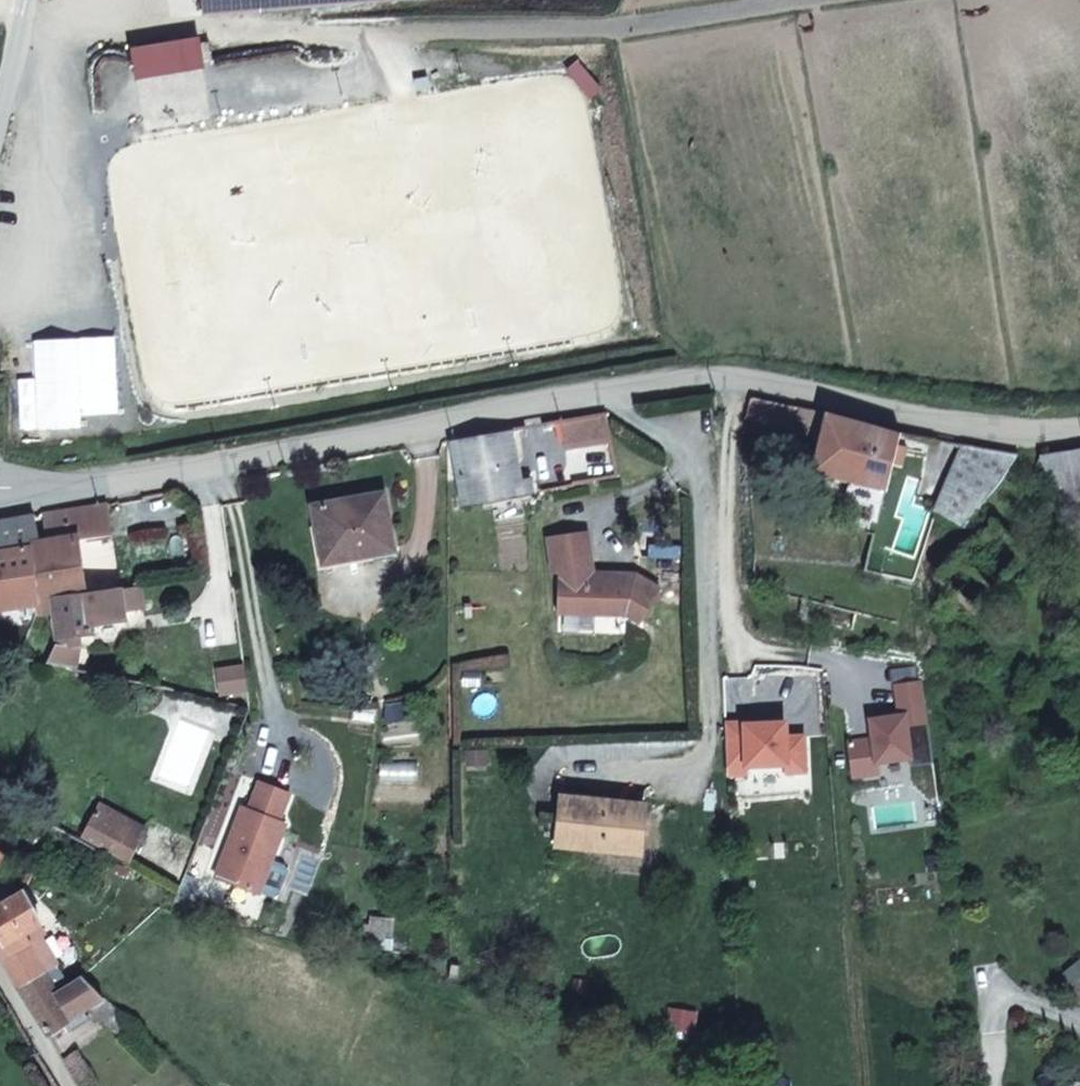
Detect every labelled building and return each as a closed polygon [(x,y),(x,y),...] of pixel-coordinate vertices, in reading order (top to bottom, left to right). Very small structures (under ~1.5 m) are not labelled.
[(899,435),(824,413),(747,397),(745,418),(819,435),(809,473),(848,482),(884,491),(891,465),(900,467),(905,448),(896,445),(899,435)] [(606,412),(560,420),(564,441),(609,432),(606,412)] [(515,462),(509,430),(451,440),(457,472),(515,462)] [(1017,454),(962,445),(937,510),(964,526),(979,507),(1002,480),(1017,454)] [(1038,455),(1061,498),(1079,497),(1079,451),(1038,455)] [(515,462),(457,472),(464,505),(532,492),(530,478),(519,480),(515,462)] [(880,510),(884,491),(848,482),(843,501),(880,510)] [(382,494),(312,506),(321,552),(369,544),(371,554),(393,550),(382,494)] [(108,504),(75,509),(79,532),(55,535),(39,537),(32,606),(54,603),(54,600),(88,596),(88,593),(80,540),(113,536),(108,504)] [(79,532),(75,509),(52,513),(55,535),(79,532)] [(39,537),(33,516),(0,522),(0,610),(32,606),(39,537)] [(627,615),(629,616),(639,623),(660,590),(635,575),(592,573),(586,531),(547,537),(552,574),(558,574),(557,613),(601,614),(601,611),(619,610),(627,615)] [(369,544),(321,552),(323,563),(371,554),(369,544)] [(865,571),(860,584),(877,587),(880,574),(865,571)] [(141,585),(136,586),(88,593),(88,596),(54,600),(54,603),(58,637),(57,644),(56,647),(48,664),(75,670),(78,646),(77,635),(93,634),(93,627),(125,622),(124,613),(144,610),(141,585)] [(245,667),(220,671),(223,692),(248,689),(245,667)] [(895,685),(899,715),(925,711),(921,681),(895,685)] [(931,758),(925,711),(899,715),(870,719),(873,739),(847,742),(853,777),(878,773),(877,763),(910,758),(910,761),(931,758)] [(745,722),(725,722),(727,775),(747,775),(747,766),(785,765),(785,773),(806,772),(804,735),(785,736),(784,723),(745,724),(745,722)] [(804,722),(784,723),(785,736),(804,735),(804,722)] [(243,807),(216,878),(260,895),(287,824),(280,821),(291,794),(261,782),(250,809),(243,807)] [(644,805),(561,796),(559,818),(570,819),(567,846),(639,854),(644,805)] [(148,830),(93,800),(77,832),(130,862),(148,830)] [(567,846),(570,819),(559,818),(556,845),(567,846)] [(23,891),(0,905),(0,936),(3,942),(0,944),(0,954),(8,970),(18,988),(44,972),(51,968),(56,965),(34,926),(41,922),(23,891)] [(51,968),(44,972),(56,992),(63,987),(51,968)] [(103,997),(82,975),(63,987),(56,992),(44,972),(18,988),(47,1035),(90,1006),(103,997)] [(134,1026),(103,997),(90,1006),(122,1037),(134,1026)]
